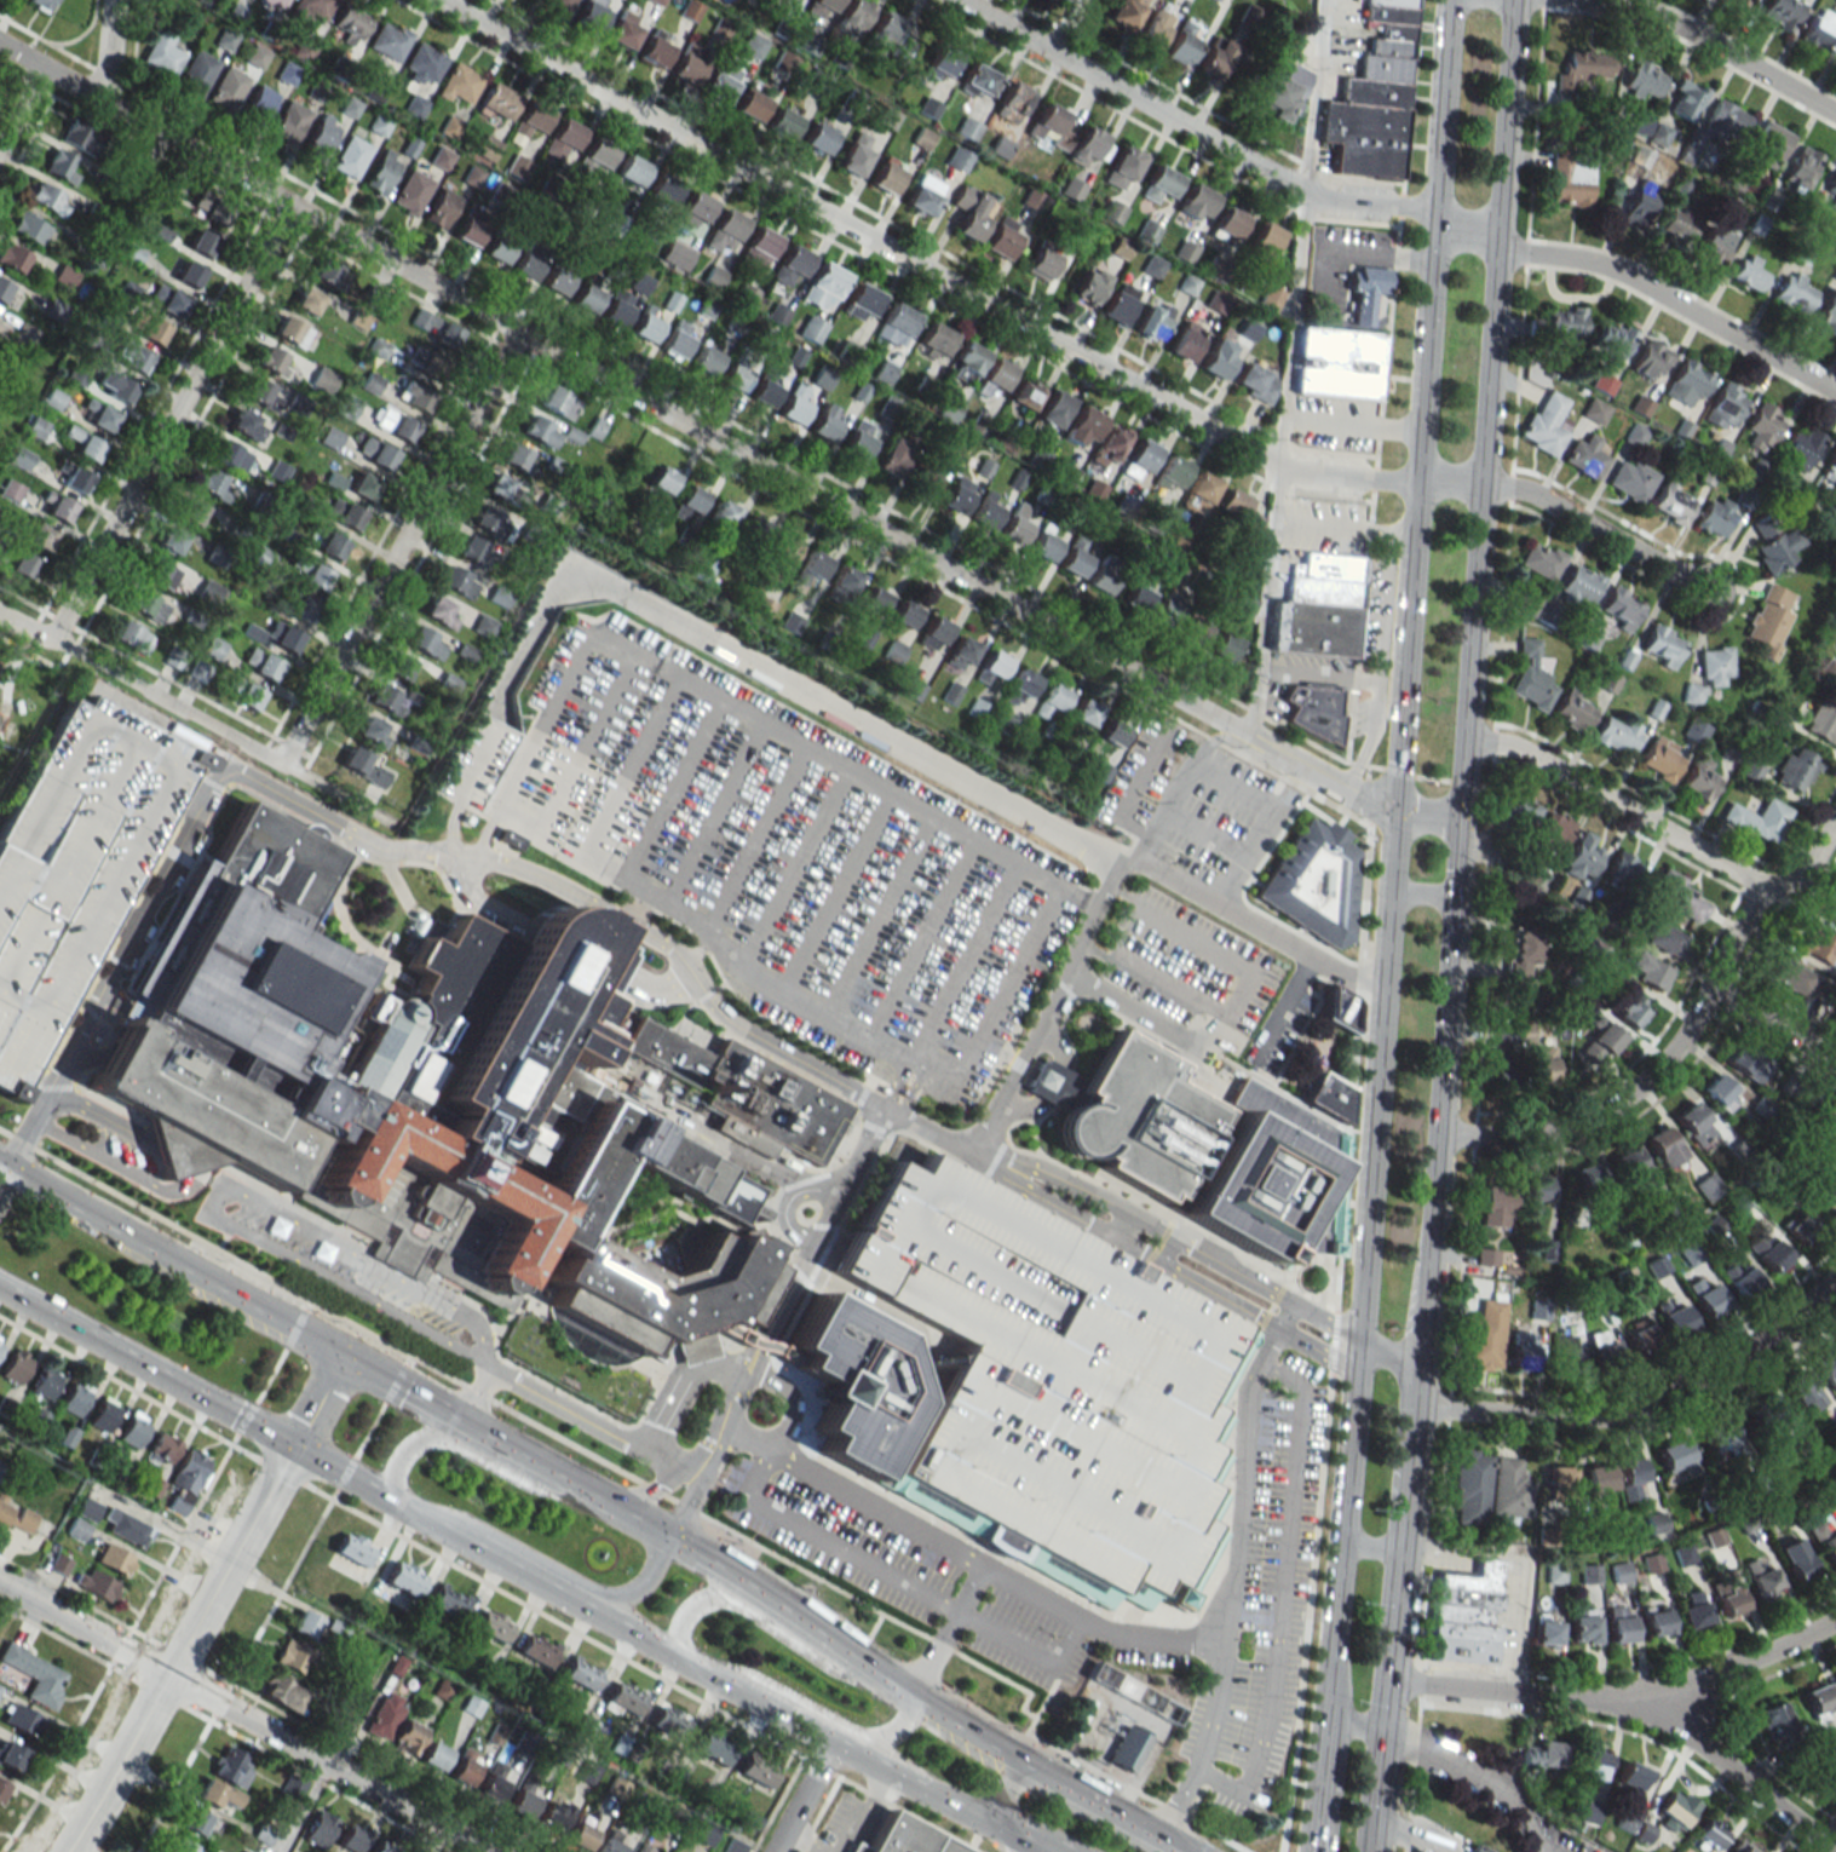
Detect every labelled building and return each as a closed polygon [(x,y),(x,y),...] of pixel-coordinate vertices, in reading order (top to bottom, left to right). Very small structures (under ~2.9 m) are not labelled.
[(52,0),(27,0),(26,3),(45,12),(52,0)] [(257,3),(276,14),(284,0),(259,0),(257,3)] [(302,21),(306,13),(325,22),(334,0),(297,0),(290,15),(302,21)] [(541,2),(542,0),(573,0),(563,19),(552,13),(554,10),(541,2)] [(609,0),(585,0),(572,24),(594,36),(612,1),(609,0)] [(825,22),(839,0),(810,0),(805,8),(825,22)] [(858,0),(848,0),(835,29),(856,39),(871,6),(858,0)] [(1107,19),(1130,31),(1146,0),(1117,0),(1107,19)] [(1416,0),(1366,0),(1363,30),(1371,31),(1369,54),(1362,53),(1360,78),(1342,76),(1340,102),(1322,101),(1319,141),(1334,142),(1332,174),(1402,180),(1416,0)] [(1796,0),(1770,0),(1760,15),(1787,32),(1804,5),(1796,0)] [(372,19),(346,3),(332,25),(343,31),(339,37),(354,47),(372,19)] [(1171,18),(1151,8),(1136,42),(1156,51),(1171,18)] [(643,22),(620,10),(605,39),(628,51),(643,22)] [(866,35),(894,56),(913,30),(886,10),(866,35)] [(1831,52),(1835,34),(1835,17),(1813,10),(1802,43),(1831,52)] [(1164,56),(1185,67),(1206,29),(1185,17),(1164,56)] [(411,34),(382,19),(367,47),(395,63),(411,34)] [(663,71),(676,49),(660,40),(663,35),(653,29),(637,57),(663,71)] [(188,46),(157,30),(140,63),(171,79),(188,46)] [(740,50),(757,60),(767,42),(750,32),(740,50)] [(1239,54),(1220,36),(1195,63),(1214,81),(1239,54)] [(446,57),(417,41),(400,72),(428,88),(446,57)] [(270,52),(253,43),(244,61),(260,70),(270,52)] [(923,71),(945,82),(960,55),(938,43),(923,71)] [(176,85),(198,97),(218,61),(195,49),(176,85)] [(705,63),(682,51),(671,75),(693,86),(705,63)] [(1609,78),(1610,53),(1561,52),(1560,95),(1579,96),(1579,78),(1609,78)] [(1667,70),(1633,59),(1622,91),(1656,102),(1667,70)] [(300,70),(285,60),(274,77),(290,87),(300,70)] [(465,108),(483,78),(455,61),(437,92),(465,108)] [(703,93),(727,104),(741,71),(717,61),(703,93)] [(999,76),(972,62),(961,83),(988,97),(999,76)] [(1269,71),(1252,106),(1289,124),(1314,74),(1291,63),(1283,78),(1269,71)] [(210,103),(234,111),(246,75),(222,67),(210,103)] [(1707,91),(1681,78),(1666,110),(1692,122),(1707,91)] [(476,107),(502,124),(519,98),(492,81),(476,107)] [(1032,97),(1011,82),(996,104),(1016,118),(1032,97)] [(246,107),(264,117),(276,93),(258,84),(246,107)] [(734,110),(756,122),(768,101),(746,89),(734,110)] [(1708,118),(1741,137),(1752,116),(1719,98),(1708,118)] [(270,132),(291,144),(310,112),(288,100),(270,132)] [(529,129),(539,134),(551,114),(530,101),(507,139),(519,146),(529,129)] [(1065,153),(1073,133),(1055,126),(1062,110),(1046,103),(1031,138),(1065,153)] [(766,129),(790,140),(801,117),(776,106),(766,129)] [(303,149),(321,159),(340,123),(323,113),(303,149)] [(584,129),(562,117),(543,151),(565,163),(584,129)] [(59,142),(90,156),(100,133),(71,119),(59,142)] [(1772,169),(1791,135),(1764,120),(1745,154),(1772,169)] [(836,130),(812,121),(803,146),(826,155),(836,130)] [(1098,151),(1103,154),(1111,137),(1085,124),(1067,159),(1088,170),(1098,151)] [(1650,140),(1663,146),(1670,129),(1657,124),(1650,140)] [(926,150),(935,136),(921,127),(912,141),(926,150)] [(871,152),(864,149),(870,139),(855,131),(836,168),(858,178),(871,152)] [(330,167),(353,180),(372,146),(349,133),(330,167)] [(604,170),(615,150),(594,137),(575,168),(587,174),(594,163),(604,170)] [(1103,182),(1126,192),(1144,153),(1121,143),(1103,182)] [(1783,179),(1803,190),(1821,155),(1801,145),(1783,179)] [(972,157),(955,146),(944,163),(961,174),(972,157)] [(380,196),(402,158),(383,148),(362,185),(380,196)] [(41,171),(69,186),(75,177),(67,172),(73,160),(53,149),(41,171)] [(522,179),(531,161),(514,154),(506,171),(522,179)] [(639,187),(649,165),(626,154),(616,176),(639,187)] [(869,186),(890,196),(904,166),(883,155),(869,186)] [(1551,204),(1589,204),(1590,160),(1551,159),(1551,204)] [(1140,195),(1156,204),(1162,193),(1172,199),(1183,178),(1157,164),(1140,195)] [(432,180),(409,169),(391,205),(413,217),(432,180)] [(905,207),(932,218),(945,182),(918,172),(905,207)] [(1824,192),(1833,197),(1828,205),(1835,210),(1835,172),(1824,192)] [(648,191),(667,206),(680,189),(660,174),(648,191)] [(1202,223),(1217,195),(1192,182),(1177,211),(1202,223)] [(24,200),(59,219),(65,207),(57,203),(62,196),(38,183),(36,186),(33,185),(24,200)] [(974,243),(989,216),(982,212),(989,198),(962,184),(950,205),(963,212),(953,231),(974,243)] [(198,186),(214,195),(212,200),(229,208),(219,228),(186,211),(198,186)] [(424,220),(442,229),(458,197),(440,188),(424,220)] [(676,220),(700,231),(714,200),(690,189),(676,220)] [(1620,220),(1643,229),(1654,204),(1630,195),(1620,220)] [(1118,224),(1126,209),(1109,199),(1100,215),(1118,224)] [(84,212),(99,222),(107,211),(91,202),(84,212)] [(1247,214),(1223,204),(1211,233),(1234,244),(1247,214)] [(476,247),(489,217),(468,207),(454,238),(476,247)] [(726,256),(748,221),(726,208),(704,242),(726,256)] [(1698,223),(1672,208),(1658,233),(1685,247),(1698,223)] [(48,228),(38,247),(8,230),(18,212),(48,228)] [(1008,259),(1020,225),(996,216),(983,251),(1008,259)] [(1153,244),(1161,226),(1145,218),(1136,236),(1153,244)] [(1248,250),(1269,260),(1283,231),(1262,221),(1248,250)] [(150,235),(165,243),(171,232),(156,224),(150,235)] [(1735,238),(1709,225),(1693,258),(1719,271),(1735,238)] [(740,256),(762,269),(780,239),(757,226),(740,256)] [(185,248),(203,258),(214,240),(196,229),(185,248)] [(482,255),(503,265),(515,240),(495,230),(482,255)] [(659,259),(682,273),(695,251),(671,237),(659,259)] [(1109,251),(1123,259),(1131,244),(1118,237),(1109,251)] [(1197,248),(1183,240),(1174,255),(1189,263),(1197,248)] [(119,257),(136,265),(143,251),(127,242),(119,257)] [(19,275),(29,257),(5,243),(2,247),(0,246),(0,264),(19,275)] [(794,290),(811,254),(787,243),(771,279),(794,290)] [(510,270),(530,283),(547,257),(527,244),(510,270)] [(1024,270),(1046,282),(1059,257),(1038,245),(1024,270)] [(1767,270),(1770,265),(1744,251),(1730,277),(1758,293),(1769,272),(1767,270)] [(1164,262),(1150,255),(1142,272),(1157,278),(1164,262)] [(324,296),(343,279),(322,256),(303,274),(324,296)] [(172,280),(191,291),(201,271),(183,260),(172,280)] [(831,312),(845,273),(817,262),(802,302),(831,312)] [(58,264),(76,274),(69,289),(50,280),(58,264)] [(1071,295),(1092,306),(1108,275),(1087,264),(1071,295)] [(560,297),(574,277),(555,265),(541,284),(560,297)] [(703,282),(718,289),(727,273),(711,265),(703,282)] [(1349,291),(1356,291),(1353,325),(1371,327),(1374,293),(1387,294),(1389,269),(1351,266),(1349,291)] [(1820,286),(1788,269),(1773,299),(1805,315),(1820,286)] [(631,290),(645,294),(650,277),(637,273),(631,290)] [(4,304),(0,302),(0,279),(13,286),(4,304)] [(122,280),(140,289),(133,304),(115,293),(122,280)] [(591,314),(603,293),(583,281),(571,303),(591,314)] [(882,294),(855,282),(842,312),(868,324),(882,294)] [(1099,315),(1121,327),(1139,294),(1117,282),(1099,315)] [(155,283),(186,301),(174,321),(156,310),(159,305),(146,298),(155,283)] [(1259,303),(1274,310),(1283,291),(1268,284),(1259,303)] [(312,316),(323,295),(303,285),(292,306),(312,316)] [(635,298),(615,288),(600,319),(620,329),(635,298)] [(1835,288),(1813,322),(1835,337),(1835,288)] [(1230,300),(1214,290),(1205,305),(1221,314),(1230,300)] [(48,298),(67,307),(57,324),(39,315),(48,298)] [(1132,329),(1153,343),(1174,312),(1153,298),(1132,329)] [(874,334),(899,348),(917,315),(891,302),(874,334)] [(662,322),(651,317),(655,309),(645,303),(630,334),(651,344),(662,322)] [(96,320),(111,329),(120,315),(104,305),(96,320)] [(409,322),(432,335),(429,341),(451,352),(462,331),(417,307),(409,322)] [(1548,307),(1548,341),(1583,341),(1583,307),(1548,307)] [(136,309),(166,327),(155,346),(137,335),(139,332),(127,324),(136,309)] [(301,349),(311,329),(282,314),(272,334),(301,349)] [(797,333),(815,344),(827,325),(809,314),(797,333)] [(659,350),(680,361),(691,339),(682,335),(687,324),(675,318),(659,350)] [(1634,330),(1605,318),(1592,352),(1621,364),(1634,330)] [(1167,352),(1188,363),(1205,330),(1185,319),(1167,352)] [(1239,336),(1252,341),(1258,325),(1245,320),(1239,336)] [(940,361),(955,335),(930,321),(915,347),(940,361)] [(18,322),(36,332),(28,347),(10,338),(18,322)] [(1378,402),(1384,334),(1300,326),(1294,394),(1378,402)] [(76,346),(94,357),(104,341),(86,330),(76,346)] [(383,360),(391,344),(373,336),(366,352),(383,360)] [(1222,380),(1238,348),(1215,336),(1199,369),(1222,380)] [(120,339),(149,355),(137,374),(117,363),(120,358),(111,353),(120,339)] [(1673,353),(1648,339),(1631,369),(1657,383),(1673,353)] [(971,384),(986,350),(962,340),(948,374),(971,384)] [(281,365),(286,356),(266,344),(255,363),(283,380),(289,369),(281,365)] [(690,365),(711,376),(722,355),(701,344),(690,365)] [(406,369),(435,381),(444,359),(415,347),(406,369)] [(12,378),(0,371),(0,357),(2,352),(21,362),(12,378)] [(1002,391),(1014,364),(992,355),(977,392),(985,396),(990,386),(1002,391)] [(1714,374),(1685,358),(1664,393),(1693,409),(1714,374)] [(1264,406),(1280,383),(1247,360),(1231,383),(1264,406)] [(719,381),(740,392),(750,372),(730,361),(719,381)] [(63,378),(80,389),(88,374),(71,364),(63,378)] [(826,391),(835,371),(819,364),(810,384),(826,391)] [(331,394),(338,374),(317,366),(310,386),(331,394)] [(772,411),(783,391),(767,382),(773,372),(765,368),(748,398),(772,411)] [(102,369),(136,387),(125,408),(104,397),(107,391),(94,385),(102,369)] [(375,394),(382,379),(368,372),(361,387),(375,394)] [(1615,381),(1597,373),(1592,387),(1610,394),(1615,381)] [(1008,400),(1031,412),(1044,387),(1022,374),(1008,400)] [(283,390),(250,378),(242,399),(275,411),(283,390)] [(396,398),(423,414),(433,396),(406,380),(396,398)] [(1729,433),(1750,395),(1725,381),(1703,418),(1729,433)] [(798,426),(811,402),(804,398),(809,389),(796,382),(778,414),(798,426)] [(571,420),(581,399),(549,383),(538,405),(571,420)] [(1569,399),(1544,387),(1519,440),(1554,457),(1567,430),(1556,425),(1569,399)] [(50,389),(68,398),(59,413),(41,403),(50,389)] [(1057,430),(1072,399),(1052,389),(1037,420),(1057,430)] [(352,420),(360,400),(345,393),(336,413),(352,420)] [(1645,418),(1654,403),(1640,394),(1631,409),(1645,418)] [(1581,417),(1600,426),(1610,406),(1591,397),(1581,417)] [(90,398),(120,413),(110,432),(91,422),(96,413),(85,408),(90,398)] [(808,431),(830,444),(841,424),(829,418),(835,407),(824,401),(808,431)] [(1741,439),(1765,453),(1786,415),(1762,402),(1741,439)] [(373,425),(402,440),(413,419),(384,404),(373,425)] [(1104,417),(1081,404),(1062,437),(1085,450),(1104,417)] [(227,428),(256,442),(266,422),(237,408),(227,428)] [(520,432),(549,449),(559,431),(530,414),(520,432)] [(35,415),(51,425),(41,441),(25,432),(35,415)] [(862,461),(879,429),(857,418),(840,450),(862,461)] [(1091,457),(1111,468),(1131,431),(1111,420),(1091,457)] [(1640,449),(1650,431),(1634,421),(1624,439),(1640,449)] [(69,422),(107,442),(96,462),(76,453),(81,444),(63,435),(69,422)] [(319,442),(335,450),(343,434),(327,426),(319,442)] [(1802,437),(1798,433),(1781,453),(1801,471),(1827,441),(1810,427),(1802,437)] [(1563,463),(1596,479),(1607,457),(1596,451),(1602,440),(1590,434),(1585,443),(1575,439),(1563,463)] [(387,471),(397,452),(365,435),(355,454),(387,471)] [(875,467),(897,479),(913,448),(891,437),(875,467)] [(1160,445),(1138,437),(1123,474),(1145,482),(1160,445)] [(251,455),(220,438),(210,456),(241,473),(251,455)] [(10,461),(27,472),(36,456),(18,445),(10,461)] [(1835,486),(1835,450),(1821,476),(1835,486)] [(1190,464),(1168,453),(1154,482),(1175,493),(1190,464)] [(1657,475),(1622,456),(1606,486),(1641,505),(1657,475)] [(266,473),(282,483),(291,468),(275,458),(266,473)] [(64,460),(92,474),(82,494),(64,484),(69,474),(59,470),(64,460)] [(941,472),(919,463),(910,485),(932,494),(941,472)] [(648,486),(669,495),(678,474),(657,465),(648,486)] [(195,487),(215,497),(225,478),(205,468),(195,487)] [(1208,505),(1220,482),(1197,470),(1185,492),(1208,505)] [(483,491),(505,502),(515,482),(493,471),(483,491)] [(369,501),(378,481),(359,472),(349,491),(369,501)] [(975,484),(954,474),(940,505),(961,515),(975,484)] [(1,494),(19,504),(28,488),(8,478),(1,494)] [(1696,494),(1664,480),(1651,511),(1682,524),(1696,494)] [(686,509),(695,514),(706,494),(687,483),(670,514),(680,520),(686,509)] [(1246,507),(1251,501),(1230,486),(1215,507),(1254,536),(1265,521),(1246,507)] [(48,490),(76,505),(67,524),(48,514),(53,505),(44,500),(48,490)] [(990,529),(1001,509),(990,502),(995,495),(984,490),(969,517),(990,529)] [(1720,540),(1738,508),(1713,494),(1695,526),(1720,540)] [(364,512),(333,497),(323,517),(353,532),(364,512)] [(207,506),(189,498),(179,517),(197,526),(207,506)] [(709,520),(730,530),(740,508),(719,498),(709,520)] [(1026,505),(1016,501),(999,536),(1020,546),(1031,524),(1019,519),(1026,505)] [(470,522),(491,533),(502,515),(480,503),(470,522)] [(28,516),(56,530),(46,550),(28,540),(33,531),(23,525),(28,516)] [(751,549),(768,527),(754,516),(737,538),(751,549)] [(1797,559),(1793,550),(1805,544),(1795,525),(1772,538),(1765,524),(1757,528),(1765,542),(1753,549),(1768,575),(1797,559)] [(156,545),(175,555),(186,536),(167,525),(156,545)] [(280,542),(297,553),(306,540),(289,528),(280,542)] [(1060,539),(1040,528),(1027,551),(1048,562),(1060,539)] [(799,545),(780,534),(768,556),(788,566),(799,545)] [(477,564),(486,544),(465,535),(456,555),(477,564)] [(1078,552),(1085,540),(1075,535),(1057,567),(1077,578),(1089,557),(1078,552)] [(1565,556),(1533,538),(1518,563),(1550,582),(1565,556)] [(0,539),(0,560),(2,562),(8,552),(16,557),(19,550),(0,539)] [(831,560),(809,549),(795,578),(804,583),(809,574),(820,580),(831,560)] [(19,550),(39,559),(29,579),(10,569),(16,557),(19,550)] [(1362,557),(1304,552),(1303,565),(1290,564),(1287,601),(1272,599),(1268,651),(1353,658),(1362,557)] [(1126,573),(1108,554),(1085,577),(1102,595),(1126,573)] [(145,578),(170,590),(179,571),(154,559),(145,578)] [(301,580),(320,593),(332,575),(313,562),(301,580)] [(1603,580),(1575,563),(1558,591),(1586,608),(1603,580)] [(438,582),(468,600),(479,582),(449,564),(438,582)] [(825,594),(846,605),(861,575),(840,564),(825,594)] [(216,603),(224,589),(206,578),(198,592),(216,603)] [(1156,593),(1135,579),(1122,600),(1142,614),(1156,593)] [(1757,656),(1772,661),(1797,593),(1766,582),(1746,636),(1762,642),(1757,656)] [(1597,614),(1627,632),(1645,603),(1615,585),(1597,614)] [(889,597),(870,586),(859,604),(878,615),(889,597)] [(168,604),(136,589),(127,607),(158,623),(168,604)] [(1152,617),(1171,628),(1186,602),(1167,591),(1152,617)] [(308,625),(318,606),(298,595),(287,614),(308,625)] [(773,603),(759,597),(752,610),(766,617),(773,603)] [(919,609),(901,598),(889,618),(908,629),(919,609)] [(780,626),(793,633),(801,619),(788,612),(780,626)] [(489,638),(497,622),(479,614),(472,630),(489,638)] [(937,652),(951,624),(931,614),(917,642),(937,652)] [(1213,626),(1192,614),(1179,635),(1201,647),(1213,626)] [(1552,619),(1543,614),(1540,619),(1550,624),(1552,619)] [(144,655),(154,636),(122,619),(112,639),(144,655)] [(263,639),(290,654),(301,633),(274,619),(263,639)] [(1640,654),(1672,669),(1686,638),(1654,623),(1640,654)] [(445,638),(412,625),(404,645),(436,658),(445,638)] [(1208,652),(1228,662),(1240,641),(1220,630),(1208,652)] [(226,644),(211,634),(201,650),(216,660),(226,644)] [(979,644),(959,634),(944,663),(964,673),(979,644)] [(1556,686),(1547,682),(1550,674),(1532,666),(1542,643),(1528,637),(1504,693),(1545,711),(1556,686)] [(905,647),(891,639),(882,657),(897,664),(905,647)] [(241,665),(270,682),(281,664),(252,646),(241,665)] [(1701,684),(1685,684),(1685,703),(1700,704),(1701,685),(1732,686),(1733,647),(1702,646),(1701,684)] [(975,678),(986,684),(991,674),(1000,679),(1011,659),(990,648),(975,678)] [(383,672),(405,681),(413,661),(391,652),(383,672)] [(1824,665),(1828,680),(1835,678),(1835,661),(1824,665)] [(1041,679),(1019,667),(1002,698),(1013,704),(1019,693),(1030,699),(1041,679)] [(252,711),(263,692),(243,681),(232,700),(252,711)] [(1338,738),(1345,689),(1286,681),(1283,702),(1290,703),(1286,731),(1338,738)] [(1049,708),(1059,713),(1069,692),(1049,682),(1034,713),(1044,718),(1049,708)] [(398,691),(375,684),(368,705),(399,715),(401,707),(394,704),(398,691)] [(1581,733),(1597,704),(1568,687),(1551,716),(1581,733)] [(17,1099),(0,1090),(0,825),(68,700),(81,706),(87,692),(200,755),(28,1077),(17,1099)] [(1822,693),(1803,728),(1832,744),(1835,738),(1835,701),(1822,693)] [(1070,718),(1091,727),(1100,706),(1080,697),(1070,718)] [(1642,727),(1608,710),(1592,740),(1626,757),(1642,727)] [(354,733),(381,748),(392,730),(365,715),(354,733)] [(1711,727),(1694,716),(1682,735),(1699,746),(1711,727)] [(1116,748),(1129,729),(1111,717),(1098,736),(1116,748)] [(1669,781),(1685,750),(1655,734),(1638,765),(1669,781)] [(1774,780),(1803,795),(1821,759),(1792,744),(1774,780)] [(383,787),(392,766),(348,747),(339,767),(383,787)] [(1706,772),(1712,763),(1698,756),(1680,788),(1704,802),(1718,779),(1706,772)] [(1740,774),(1756,783),(1765,767),(1749,758),(1740,774)] [(1529,829),(1542,809),(1515,790),(1501,810),(1529,829)] [(1775,844),(1792,808),(1767,797),(1759,814),(1729,801),(1721,820),(1775,844)] [(243,800),(202,876),(214,881),(137,1025),(119,1016),(114,1024),(119,1026),(86,1086),(143,1117),(160,1179),(220,1160),(277,1192),(306,1139),(315,1143),(323,1127),(316,1123),(317,1118),(333,1127),(294,1196),(375,1241),(367,1254),(418,1282),(425,1269),(506,1313),(516,1295),(524,1300),(520,1307),(549,1324),(554,1335),(562,1345),(571,1353),(580,1359),(592,1363),(604,1365),(616,1365),(628,1363),(635,1359),(643,1352),(657,1361),(670,1336),(679,1365),(715,1355),(708,1327),(733,1341),(775,1267),(756,1258),(764,1244),(760,1243),(755,1226),(739,1231),(736,1237),(729,1233),(726,1237),(715,1236),(706,1231),(686,1269),(657,1277),(570,1230),(609,1157),(733,1224),(739,1212),(754,1220),(759,1210),(744,1203),(752,1189),(729,1177),(733,1169),(664,1132),(668,1125),(628,1104),(632,1098),(622,1093),(626,1086),(649,1097),(652,1089),(695,1112),(698,1104),(716,1114),(709,1128),(765,1158),(772,1144),(813,1167),(833,1128),(844,1134),(853,1118),(846,1106),(721,1036),(710,1057),(638,1016),(606,997),(618,977),(631,955),(627,954),(631,948),(603,933),(605,927),(588,919),(591,914),(580,908),(570,905),(563,905),(552,907),(541,910),(530,918),(522,927),(514,942),(455,911),(448,925),(433,918),(407,966),(422,973),(409,1000),(404,999),(398,997),(393,999),(389,1001),(372,991),(358,1017),(372,1023),(364,1036),(327,1017),(357,961),(311,937),(317,925),(304,918),(339,853),(315,840),(315,834),(312,828),(307,826),(301,823),(297,824),(290,827),(243,800)] [(1575,822),(1550,808),(1534,838),(1559,852),(1575,822)] [(1254,895),(1306,817),(1322,827),(1325,821),(1346,834),(1342,841),(1356,851),(1349,939),(1331,948),(1254,895)] [(1590,847),(1595,836),(1582,829),(1562,871),(1587,883),(1602,852),(1590,847)] [(1643,864),(1619,850),(1606,873),(1630,886),(1643,864)] [(1702,923),(1715,897),(1663,871),(1650,897),(1702,923)] [(1826,918),(1835,922),(1835,895),(1826,918)] [(1690,937),(1653,916),(1640,938),(1678,959),(1690,937)] [(1830,968),(1835,959),(1835,938),(1814,922),(1797,945),(1830,968)] [(1529,985),(1539,931),(1514,927),(1504,980),(1529,985)] [(1671,969),(1635,951),(1624,973),(1660,991),(1671,969)] [(1769,978),(1805,997),(1817,974),(1781,955),(1769,978)] [(1324,983),(1323,1017),(1341,1026),(1351,1033),(1352,997),(1324,983)] [(1650,1009),(1627,988),(1609,1008),(1631,1028),(1650,1009)] [(1624,1037),(1606,1021),(1579,1050),(1597,1067),(1624,1037)] [(1111,1028),(1176,1064),(1166,1080),(1221,1110),(1242,1075),(1343,1133),(1335,1255),(1282,1252),(1288,1255),(1279,1270),(1097,1166),(1101,1158),(1094,1155),(1086,1157),(1078,1157),(1072,1156),(1065,1154),(1058,1148),(1054,1140),(1053,1132),(1053,1123),(1057,1116),(1061,1110),(1042,1099),(1025,1089),(1028,1087),(1024,1085),(1038,1060),(1042,1062),(1043,1059),(1059,1068),(1082,1080),(1111,1028)] [(1724,1061),(1757,1084),(1771,1063),(1738,1040),(1724,1061)] [(1558,1083),(1558,1057),(1532,1057),(1532,1083),(1558,1083)] [(1492,1058),(1492,1089),(1516,1089),(1516,1058),(1492,1058)] [(1317,1071),(1316,1074),(1300,1100),(1343,1125),(1346,1088),(1340,1085),(1317,1071)] [(1734,1104),(1726,1097),(1734,1089),(1717,1072),(1701,1089),(1725,1113),(1734,1104)] [(1696,1145),(1715,1131),(1694,1101),(1675,1115),(1696,1145)] [(1777,1112),(1766,1105),(1762,1112),(1773,1119),(1777,1112)] [(1684,1156),(1666,1125),(1645,1136),(1663,1168),(1684,1156)] [(1613,1156),(1629,1186),(1649,1176),(1634,1146),(1613,1156)] [(829,1271),(961,1342),(936,1388),(925,1409),(881,1488),(1106,1609),(1113,1594),(1143,1611),(1151,1595),(1179,1611),(1221,1532),(1207,1524),(1222,1495),(1209,1486),(1225,1455),(1210,1446),(1227,1417),(1210,1409),(1253,1334),(923,1151),(911,1174),(888,1161),(829,1271)] [(1575,1168),(1584,1194),(1610,1185),(1601,1160),(1575,1168)] [(1706,1201),(1723,1189),(1710,1171),(1693,1184),(1706,1201)] [(1550,1200),(1548,1176),(1525,1178),(1526,1201),(1550,1200)] [(1510,1226),(1511,1188),(1481,1187),(1480,1226),(1510,1226)] [(1802,1244),(1817,1225),(1798,1210),(1783,1230),(1802,1244)] [(1773,1274),(1790,1257),(1762,1229),(1745,1246),(1773,1274)] [(1668,1269),(1661,1257),(1647,1265),(1654,1277),(1668,1269)] [(1737,1271),(1732,1264),(1721,1271),(1741,1298),(1761,1284),(1747,1264),(1737,1271)] [(1686,1284),(1706,1319),(1727,1307),(1713,1282),(1703,1288),(1697,1278),(1686,1284)] [(815,1292),(785,1345),(799,1352),(792,1367),(818,1381),(811,1394),(823,1400),(808,1428),(822,1436),(815,1450),(881,1488),(925,1409),(911,1402),(892,1333),(815,1292)] [(1500,1372),(1505,1300),(1481,1299),(1480,1315),(1467,1314),(1463,1369),(1500,1372)] [(1530,1318),(1547,1318),(1547,1300),(1530,1300),(1530,1318)] [(1654,1308),(1676,1338),(1695,1324),(1680,1303),(1670,1311),(1663,1301),(1654,1308)] [(1660,1348),(1649,1316),(1625,1324),(1636,1356),(1660,1348)] [(1534,1331),(1510,1331),(1510,1368),(1534,1368),(1534,1331)] [(1602,1331),(1589,1333),(1595,1371),(1622,1367),(1618,1340),(1604,1342),(1602,1331)] [(1576,1367),(1576,1335),(1553,1335),(1553,1367),(1576,1367)] [(1829,1346),(1811,1360),(1835,1392),(1835,1390),(1835,1355),(1829,1346)] [(0,1372),(0,1375),(18,1385),(30,1361),(25,1358),(28,1355),(15,1347),(0,1372)] [(42,1364),(28,1391),(46,1400),(59,1376),(54,1374),(56,1371),(42,1364)] [(1786,1387),(1800,1406),(1807,1401),(1814,1411),(1826,1401),(1805,1373),(1786,1387)] [(73,1380),(58,1407),(76,1416),(90,1392),(85,1390),(86,1387),(73,1380)] [(102,1394),(87,1421),(105,1432),(119,1408),(114,1405),(115,1403),(102,1394)] [(1788,1426),(1771,1396),(1755,1406),(1772,1435),(1788,1426)] [(132,1411),(116,1438),(136,1448),(148,1425),(143,1421),(145,1419),(132,1411)] [(1700,1432),(1712,1456),(1738,1443),(1726,1419),(1700,1432)] [(180,1443),(159,1431),(147,1453),(167,1464),(180,1443)] [(1695,1469),(1683,1437),(1655,1448),(1664,1472),(1676,1468),(1680,1476),(1695,1469)] [(170,1484),(176,1487),(167,1509),(185,1517),(209,1459),(185,1448),(170,1484)] [(1488,1512),(1490,1451),(1454,1449),(1451,1511),(1488,1512)] [(1633,1485),(1643,1483),(1638,1456),(1615,1460),(1622,1500),(1635,1498),(1633,1485)] [(1490,1522),(1515,1523),(1515,1512),(1528,1513),(1530,1474),(1519,1473),(1520,1458),(1493,1457),(1490,1522)] [(1544,1464),(1544,1501),(1573,1501),(1573,1464),(1544,1464)] [(1614,1497),(1609,1464),(1584,1467),(1588,1501),(1614,1497)] [(1,1529),(3,1523),(28,1534),(36,1514),(15,1504),(16,1502),(0,1495),(0,1529),(1,1529)] [(93,1523),(102,1504),(84,1496),(75,1514),(93,1523)] [(99,1527),(141,1549),(152,1528),(109,1507),(99,1527)] [(1649,1534),(1665,1530),(1661,1512),(1644,1515),(1649,1534)] [(65,1532),(81,1541),(90,1525),(74,1516),(65,1532)] [(1818,1522),(1807,1529),(1832,1565),(1835,1562),(1835,1528),(1826,1534),(1818,1522)] [(332,1553),(361,1567),(373,1544),(344,1529),(332,1553)] [(1776,1547),(1794,1581),(1814,1571),(1796,1536),(1776,1547)] [(95,1562),(125,1576),(134,1556),(104,1542),(95,1562)] [(1641,1556),(1643,1573),(1661,1570),(1659,1554),(1641,1556)] [(1434,1570),(1426,1659),(1493,1665),(1497,1625),(1490,1624),(1491,1611),(1498,1612),(1502,1561),(1476,1558),(1475,1574),(1434,1570)] [(1760,1601),(1783,1591),(1772,1566),(1759,1571),(1753,1558),(1742,1563),(1760,1601)] [(425,1574),(394,1559),(383,1583),(413,1597),(425,1574)] [(1628,1581),(1626,1562),(1609,1564),(1612,1583),(1628,1581)] [(1545,1584),(1563,1584),(1563,1563),(1545,1563),(1545,1584)] [(1598,1584),(1598,1564),(1579,1564),(1579,1584),(1598,1584)] [(73,1583),(107,1603),(118,1585),(84,1565),(73,1583)] [(1713,1590),(1724,1617),(1745,1608),(1734,1581),(1713,1590)] [(458,1620),(469,1597),(439,1582),(427,1606),(458,1620)] [(1677,1608),(1685,1630),(1710,1621),(1699,1590),(1686,1595),(1689,1604),(1677,1608)] [(1670,1633),(1665,1603),(1641,1608),(1646,1637),(1670,1633)] [(1632,1642),(1630,1605),(1606,1606),(1608,1643),(1632,1642)] [(472,1628),(501,1643),(513,1621),(484,1606),(472,1628)] [(321,1620),(301,1608),(289,1628),(309,1640),(321,1620)] [(1570,1644),(1596,1644),(1596,1609),(1570,1609),(1570,1644)] [(1534,1646),(1558,1646),(1558,1615),(1534,1615),(1534,1646)] [(558,1646),(529,1629),(516,1652),(545,1669),(558,1646)] [(300,1675),(312,1650),(285,1637),(273,1661),(300,1675)] [(24,1697),(51,1710),(70,1672),(5,1641),(0,1652),(0,1663),(33,1679),(24,1697)] [(560,1676),(589,1692),(601,1670),(572,1654),(560,1676)] [(1182,1705),(1089,1664),(1081,1682),(1174,1723),(1182,1705)] [(301,1693),(269,1672),(257,1691),(288,1712),(301,1693)] [(601,1706),(615,1713),(617,1709),(634,1717),(646,1695),(615,1679),(601,1706)] [(1835,1707),(1823,1682),(1802,1692),(1814,1717),(1835,1707)] [(362,1729),(383,1742),(407,1702),(386,1689),(362,1729)] [(1770,1742),(1794,1731),(1781,1700),(1756,1711),(1770,1742)] [(9,1701),(0,1720),(0,1723),(33,1738),(43,1716),(9,1701)] [(648,1727),(678,1740),(688,1717),(658,1704),(648,1727)] [(409,1757),(424,1729),(403,1718),(389,1747),(409,1757)] [(1122,1724),(1103,1759),(1128,1773),(1147,1737),(1122,1724)] [(691,1751),(720,1766),(732,1742),(703,1727),(691,1751)] [(26,1751),(0,1737),(0,1766),(14,1773),(26,1751)] [(1519,1767),(1559,1772),(1563,1743),(1537,1739),(1536,1743),(1523,1741),(1519,1767)] [(438,1772),(449,1750),(428,1740),(418,1761),(438,1772)] [(209,1772),(240,1788),(253,1762),(222,1746),(209,1772)] [(480,1755),(461,1748),(449,1779),(468,1787),(480,1755)] [(1602,1780),(1606,1754),(1581,1750),(1577,1776),(1602,1780)] [(736,1773),(767,1788),(777,1768),(746,1753),(736,1773)] [(1652,1770),(1624,1759),(1615,1783),(1643,1794),(1652,1770)] [(503,1765),(494,1760),(476,1792),(495,1804),(507,1783),(497,1777),(503,1765)] [(574,1776),(589,1785),(599,1769),(583,1760),(574,1776)] [(220,1800),(233,1806),(240,1794),(206,1776),(195,1797),(216,1809),(220,1800)] [(506,1811),(527,1820),(541,1790),(521,1780),(506,1811)] [(10,1786),(0,1781),(0,1802),(10,1786)] [(1679,1833),(1699,1804),(1673,1786),(1653,1815),(1679,1833)] [(536,1822),(560,1835),(574,1810),(550,1797),(536,1822)] [(198,1837),(205,1825),(212,1829),(217,1821),(190,1805),(178,1826),(198,1837)] [(320,1849),(338,1821),(318,1809),(301,1837),(320,1849)] [(885,1810),(866,1849),(852,1842),(847,1851),(968,1851),(885,1810)] [(1728,1831),(1707,1817),(1692,1839),(1710,1851),(1713,1851),(1728,1831)] [(595,1830),(577,1819),(564,1841),(583,1851),(595,1830)] [(366,1833),(346,1824),(336,1848),(345,1851),(358,1851),(366,1833)] [(176,1836),(166,1851),(196,1851),(198,1850),(176,1836)] [(719,1851),(741,1851),(745,1845),(729,1836),(719,1851)] [(395,1848),(376,1839),(371,1851),(393,1851),(395,1848)] [(640,1842),(635,1851),(658,1851),(640,1842)] [(1743,1842),(1736,1851),(1756,1851),(1743,1842)]
